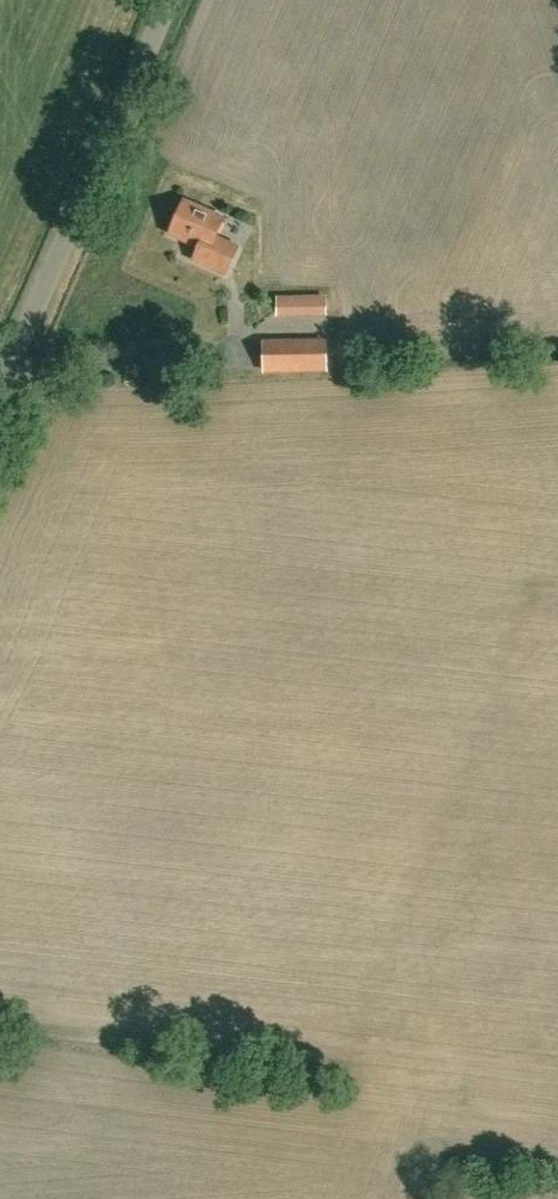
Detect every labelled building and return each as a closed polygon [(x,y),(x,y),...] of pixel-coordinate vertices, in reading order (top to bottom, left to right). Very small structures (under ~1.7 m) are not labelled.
[(224,273),(237,245),(214,235),(223,217),(185,200),(170,232),(199,245),(193,259),(224,273)] [(276,316),(327,316),(326,294),(277,295),(276,316)] [(173,334),(174,344),(188,344),(188,333),(173,334)] [(263,373),(328,372),(328,357),(327,338),(263,340),(263,373)]
